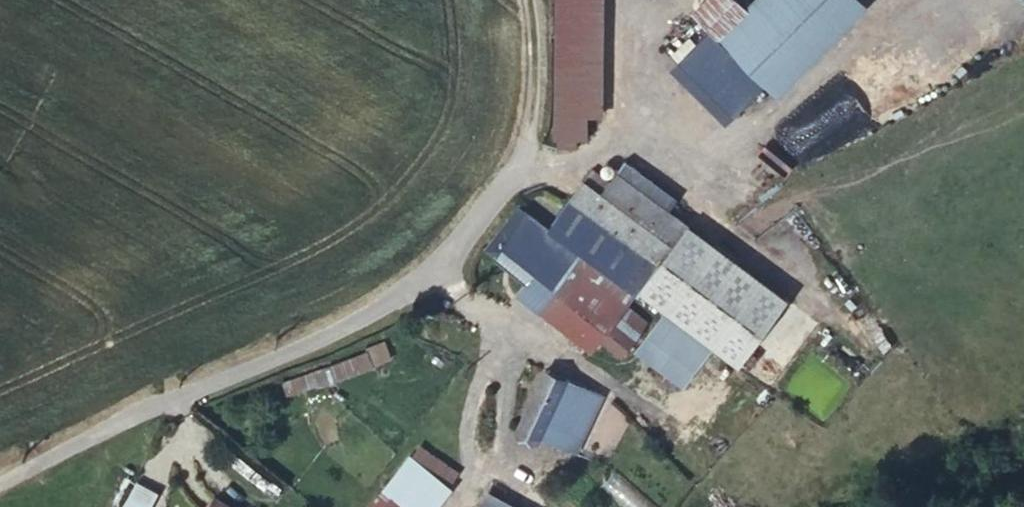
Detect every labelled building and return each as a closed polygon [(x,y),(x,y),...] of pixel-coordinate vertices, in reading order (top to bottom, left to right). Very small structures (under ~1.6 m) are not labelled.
[(592,134),(593,111),(606,111),(600,0),(554,0),(558,136),(592,134)] [(759,87),(828,133),(897,28),(854,0),(817,0),(759,87)] [(519,300),(545,319),(584,265),(635,303),(641,296),(675,250),(683,239),(610,184),(604,194),(587,182),(544,243),(515,223),(486,266),(525,291),(519,300)] [(641,296),(635,303),(733,377),(781,313),(683,239),(675,250),(641,296)] [(584,265),(545,319),(591,352),(600,340),(605,344),(626,316),(635,303),(584,265)] [(626,316),(605,344),(638,367),(659,339),(626,316)] [(659,339),(638,367),(679,397),(705,361),(664,331),(659,339)] [(389,343),(283,378),(289,397),(395,362),(389,343)] [(513,426),(535,437),(544,420),(563,431),(576,407),(557,396),(568,376),(545,365),(513,426)] [(544,420),(535,437),(554,448),(563,431),(544,420)] [(376,506),(432,506),(455,469),(413,445),(376,506)] [(149,456),(140,447),(130,456),(139,465),(149,456)] [(136,486),(124,506),(150,506),(155,497),(136,486)] [(473,506),(515,506),(484,489),(473,506)] [(231,498),(226,506),(247,506),(231,498)]
